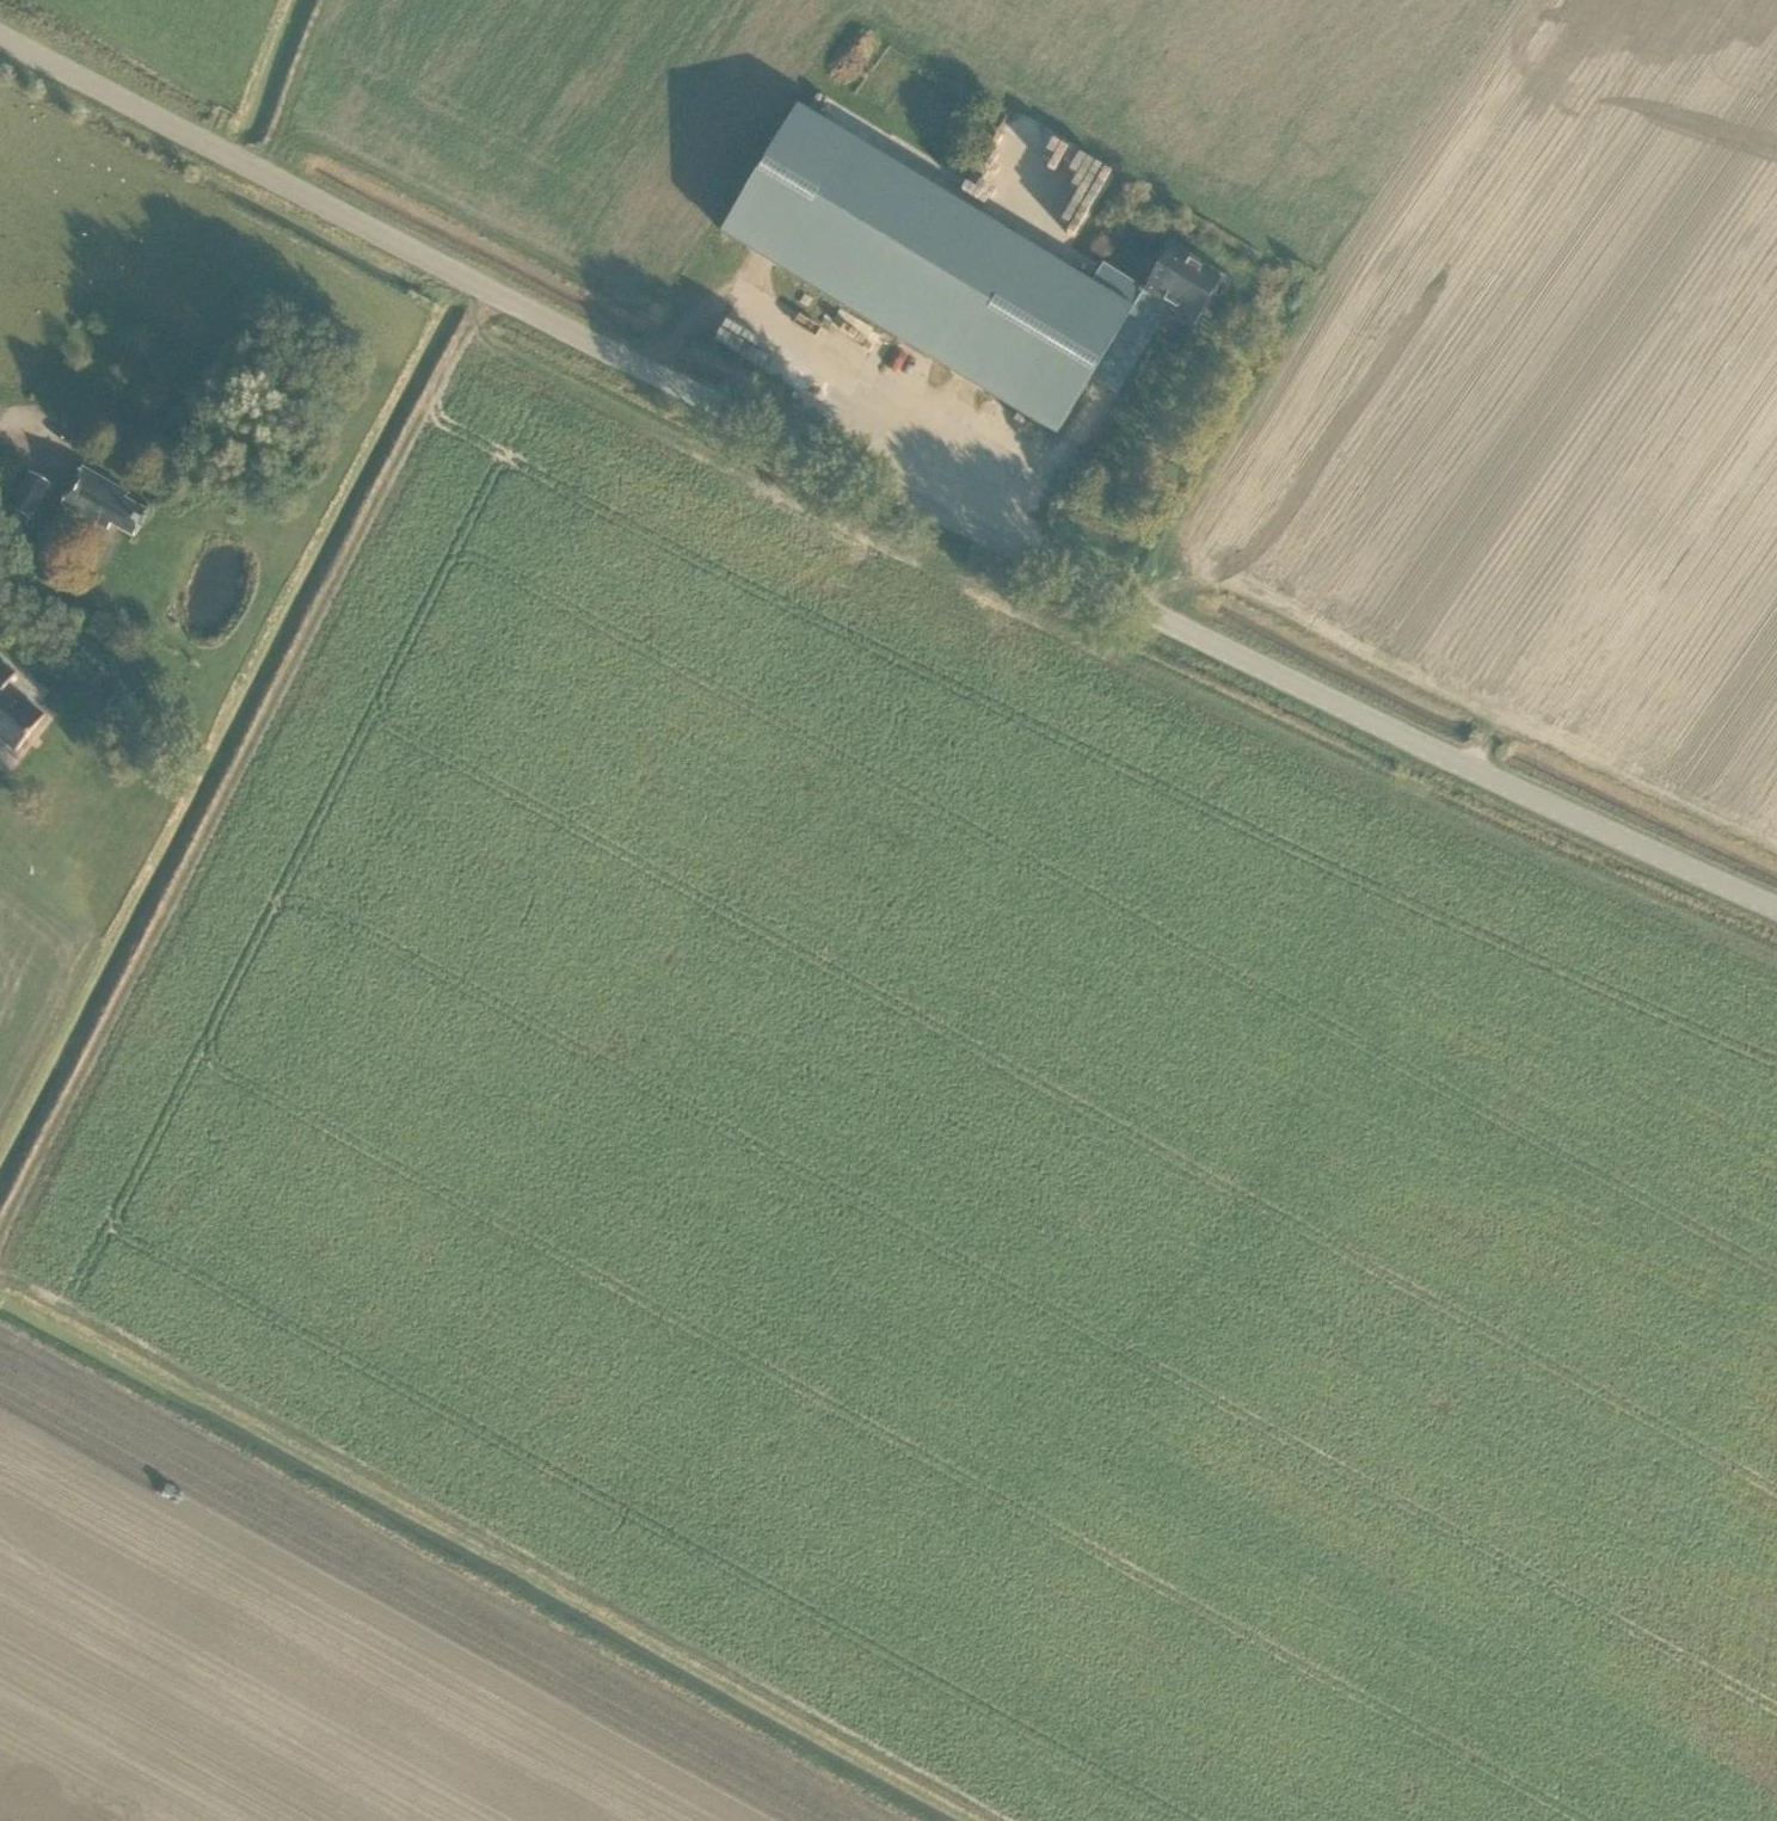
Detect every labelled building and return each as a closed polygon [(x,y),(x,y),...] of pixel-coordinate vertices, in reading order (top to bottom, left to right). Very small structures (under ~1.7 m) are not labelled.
[(796,108),(721,232),(1057,434),(1091,378),(1132,311),(1089,285),(796,108)] [(1091,378),(1116,393),(1167,306),(1197,325),(1224,280),(1171,248),(1147,289),(1102,262),(1089,285),(1132,311),(1091,378)] [(111,524),(134,537),(147,513),(125,500),(128,495),(82,468),(62,504),(108,530),(111,524)] [(53,485),(29,471),(9,507),(32,520),(53,485)] [(0,662),(0,740),(15,752),(44,716),(6,686),(15,674),(0,662)]
